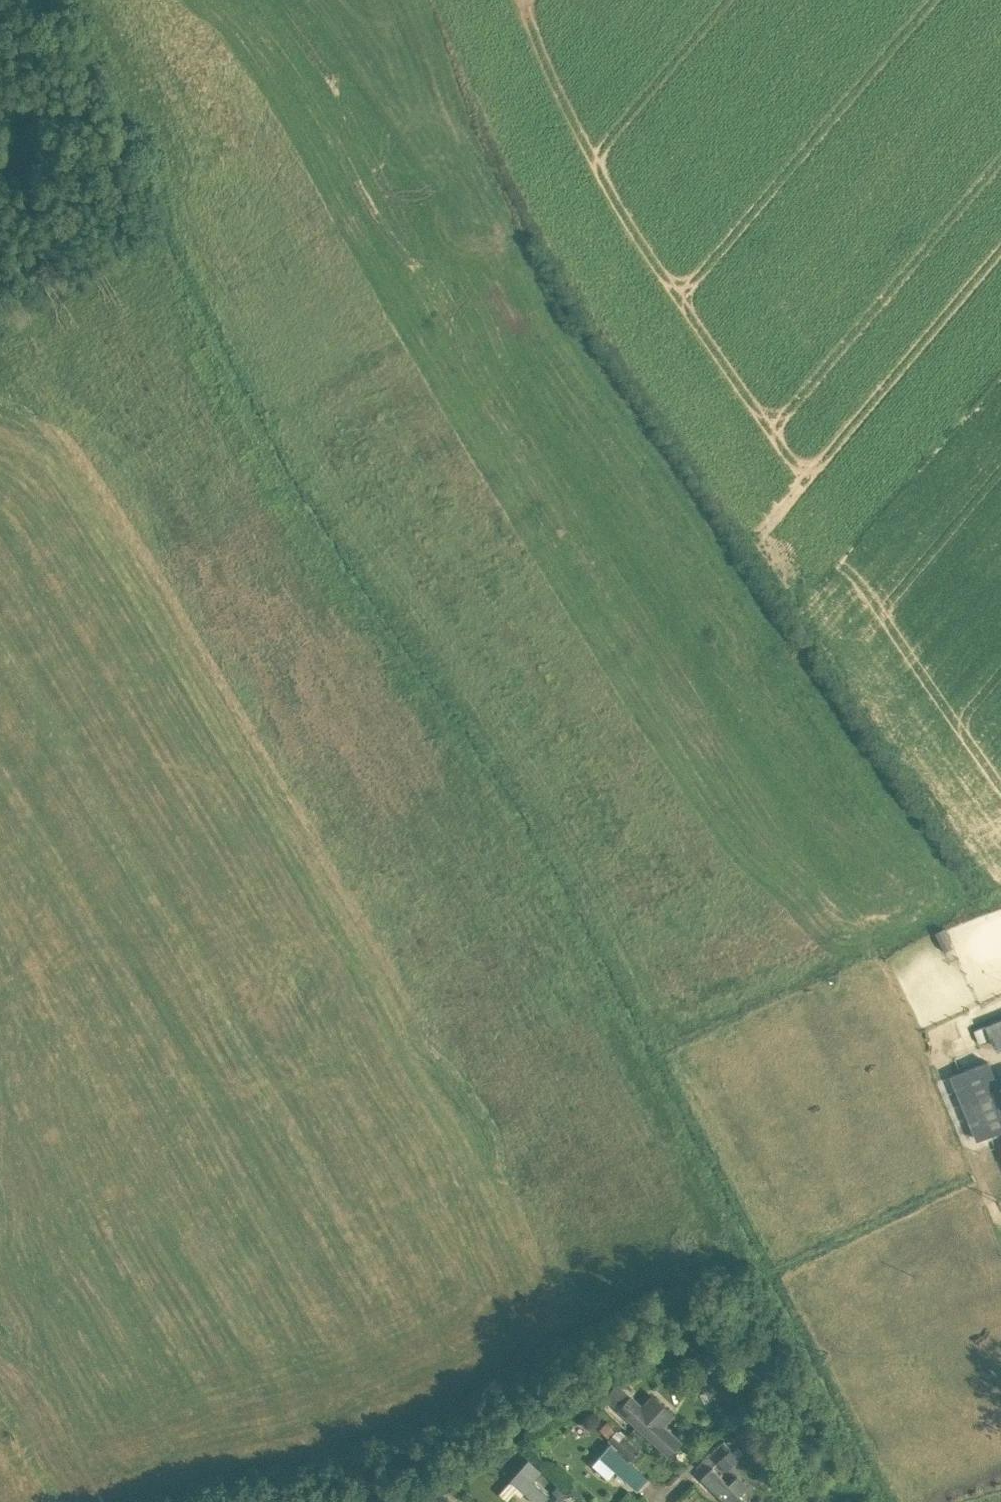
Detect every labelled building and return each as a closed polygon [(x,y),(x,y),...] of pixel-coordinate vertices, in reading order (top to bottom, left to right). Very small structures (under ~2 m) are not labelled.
[(987,1024),(997,1045),(1000,1043),(1000,1017),(987,1024)] [(953,1074),(980,1138),(1000,1130),(1000,1106),(994,1089),(1000,1087),(988,1060),(953,1074)] [(654,1395),(643,1407),(631,1397),(622,1407),(670,1451),(680,1440),(661,1423),(672,1411),(654,1395)] [(647,1476),(611,1443),(601,1453),(638,1486),(647,1476)] [(713,1466),(703,1476),(729,1501),(747,1501),(748,1501),(713,1466)] [(521,1467),(512,1477),(540,1501),(542,1501),(550,1493),(521,1467)] [(432,1501),(454,1501),(440,1492),(432,1501)]
